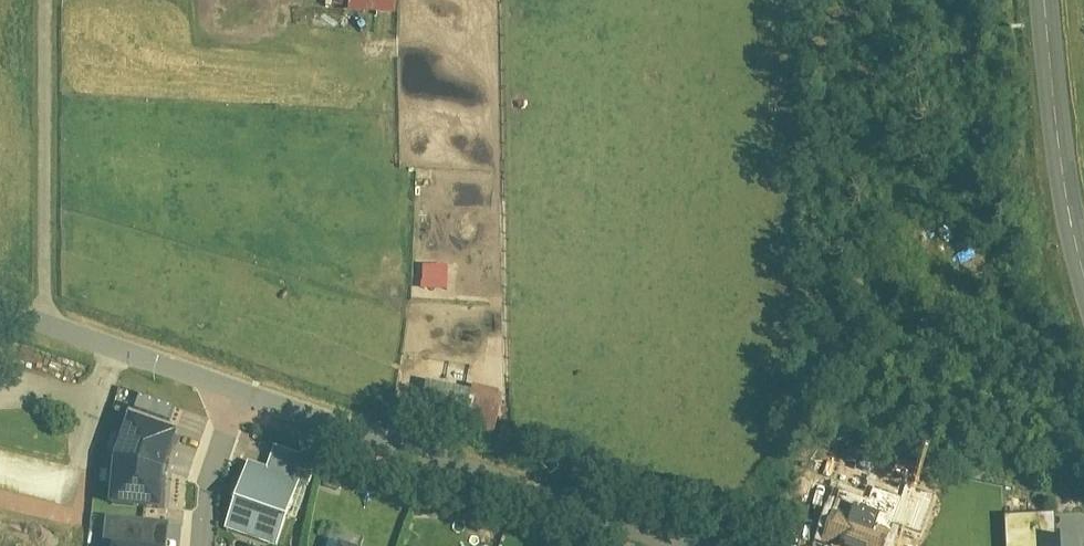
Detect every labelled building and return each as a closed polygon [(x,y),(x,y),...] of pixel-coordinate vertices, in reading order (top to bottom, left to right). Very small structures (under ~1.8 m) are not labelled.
[(390,0),(343,0),(343,13),(390,13),(390,0)] [(443,289),(443,265),(418,265),(418,289),(443,289)] [(415,404),(464,414),(469,391),(420,380),(415,404)] [(172,423),(177,408),(133,393),(126,416),(157,427),(160,419),(172,423)] [(183,439),(133,422),(116,471),(112,520),(166,524),(169,479),(183,439)] [(291,487),(250,470),(228,522),(270,539),(291,487)] [(838,487),(818,545),(820,545),(891,545),(903,509),(838,487)] [(1004,514),(1005,545),(1083,545),(1083,543),(1033,544),(1032,513),(1004,514)]
